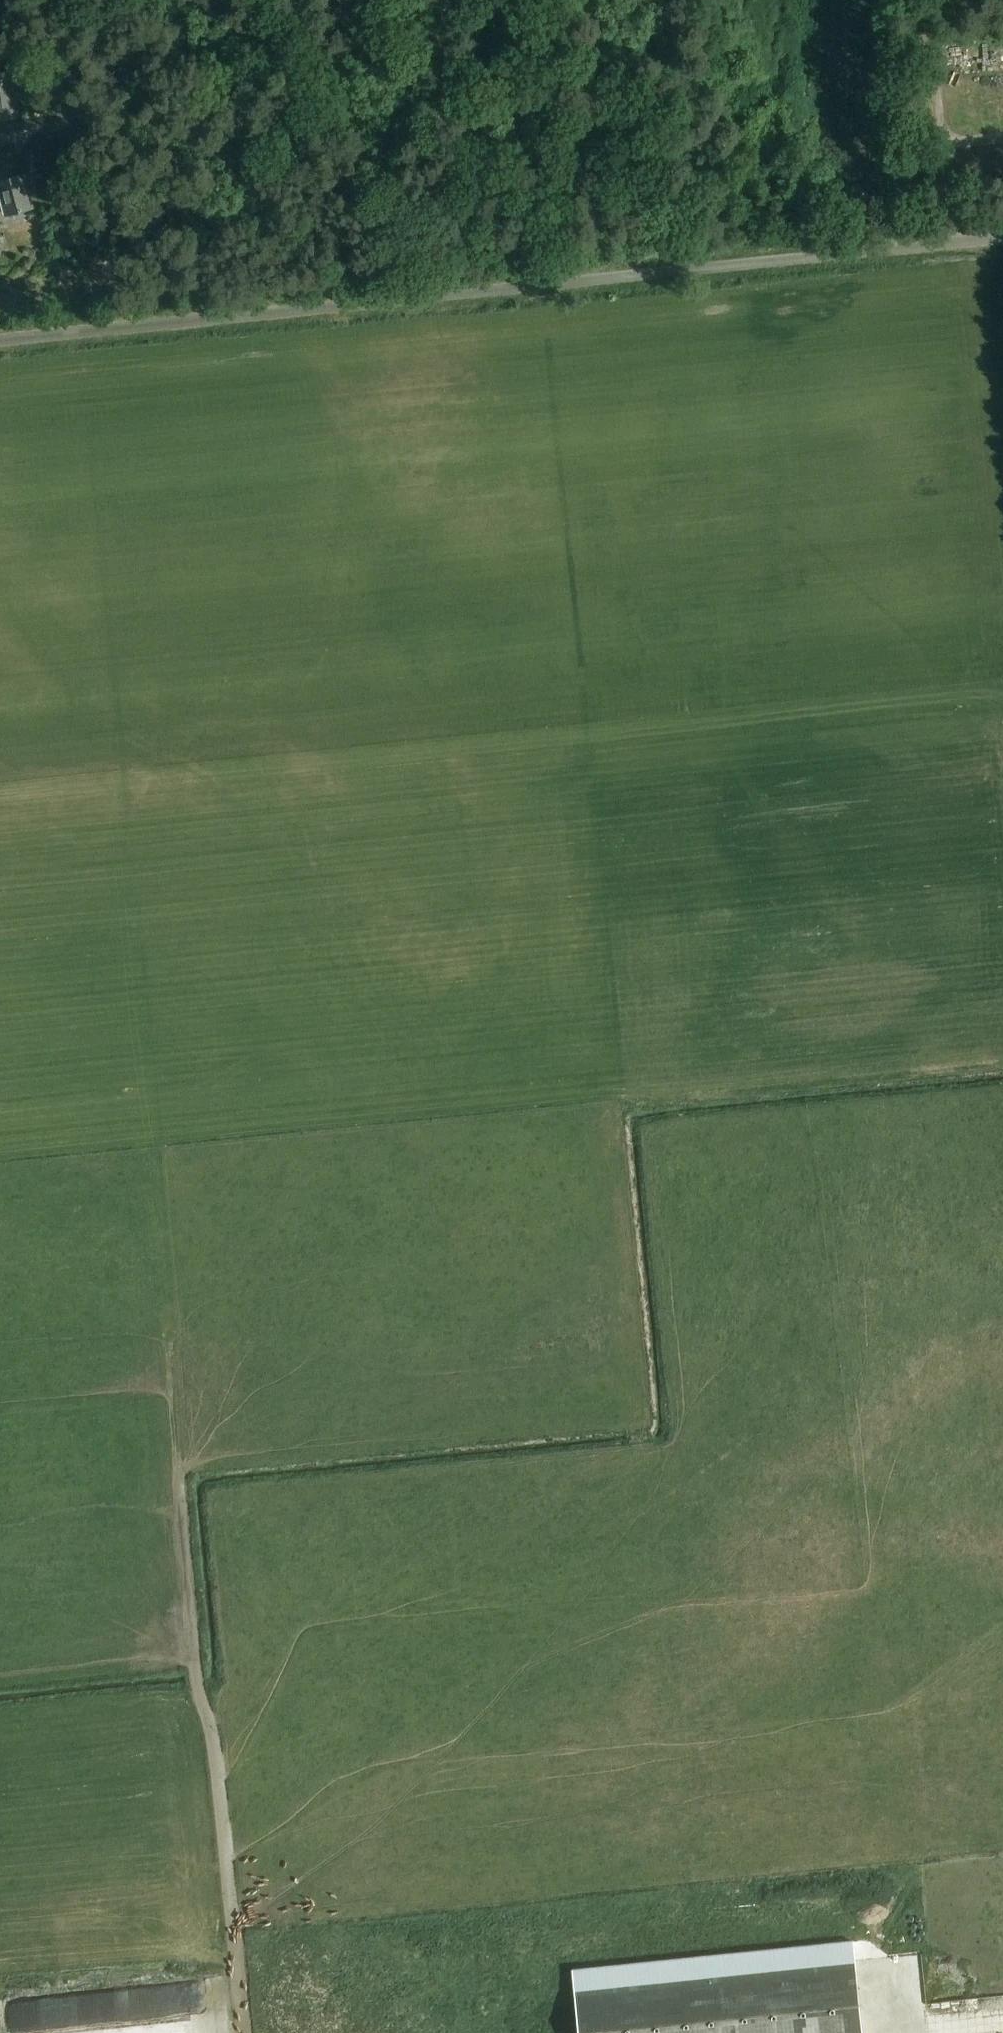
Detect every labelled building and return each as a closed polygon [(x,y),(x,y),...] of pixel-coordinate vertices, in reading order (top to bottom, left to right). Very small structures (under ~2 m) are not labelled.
[(18,117),(12,72),(0,74),(0,119),(18,117)] [(0,181),(0,196),(2,195),(4,201),(8,214),(14,213),(33,208),(27,186),(31,185),(29,174),(0,181)] [(574,1985),(579,2032),(863,2032),(856,1958),(574,1985)] [(122,2000),(127,2027),(142,2024),(137,1997),(122,2000)]
